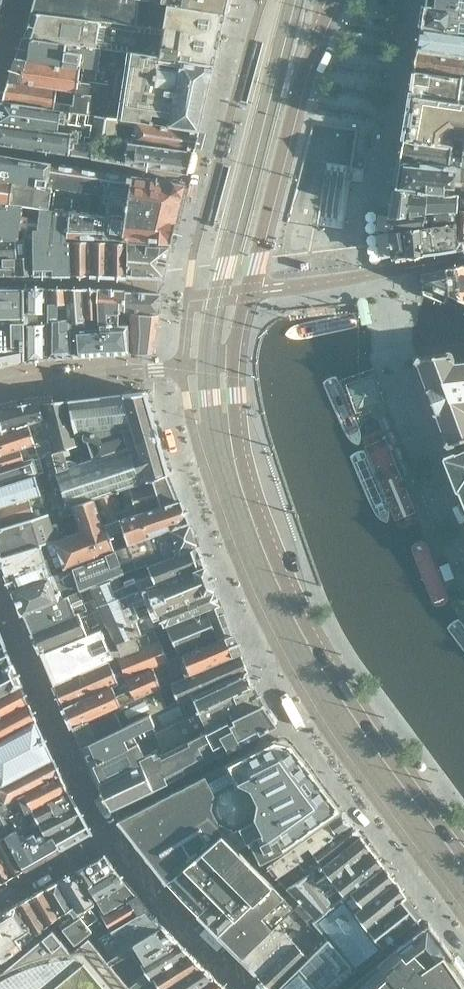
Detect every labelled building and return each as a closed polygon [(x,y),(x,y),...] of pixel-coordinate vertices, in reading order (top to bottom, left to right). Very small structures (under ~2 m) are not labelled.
[(32,9),(31,11),(96,21),(132,26),(135,1),(126,0),(34,0),(32,9)] [(228,0),(126,0),(135,1),(132,26),(96,21),(92,45),(100,46),(213,64),(213,63),(218,43),(214,40),(216,32),(221,32),(228,0)] [(421,25),(463,32),(463,0),(425,0),(421,25)] [(92,45),(96,21),(31,11),(24,35),(92,45)] [(463,42),(463,32),(421,25),(418,48),(462,55),(463,42)] [(96,69),(100,46),(92,45),(24,35),(17,57),(96,69)] [(203,108),(201,108),(202,100),(205,100),(206,97),(205,97),(209,81),(210,76),(208,75),(210,68),(212,69),(213,64),(100,46),(96,69),(106,70),(102,94),(92,92),(89,113),(93,113),(90,134),(94,135),(91,155),(135,162),(158,165),(188,170),(193,149),(193,148),(198,129),(198,128),(199,124),(198,124),(200,112),(202,112),(202,111),(203,108)] [(462,55),(418,48),(416,56),(417,56),(417,61),(416,61),(414,70),(461,78),(463,78),(463,55),(462,55)] [(106,70),(96,69),(17,57),(10,80),(92,92),(102,94),(106,70)] [(461,78),(414,70),(411,93),(463,101),(463,91),(459,90),(461,78)] [(89,113),(92,92),(10,80),(9,80),(3,100),(89,113)] [(411,93),(406,122),(410,122),(410,126),(406,126),(404,138),(463,147),(463,101),(411,93)] [(93,113),(89,113),(3,100),(0,110),(0,121),(72,131),(69,152),(91,155),(94,135),(90,134),(93,113)] [(72,131),(0,121),(0,142),(69,152),(72,131)] [(404,138),(403,138),(400,159),(402,160),(463,169),(463,147),(404,138)] [(49,162),(0,155),(0,179),(45,186),(49,162)] [(359,157),(353,156),(352,161),(351,167),(357,167),(363,168),(364,158),(359,157)] [(402,160),(400,159),(395,187),(390,213),(416,217),(417,215),(458,209),(460,194),(463,195),(463,169),(402,160)] [(174,229),(180,201),(184,185),(184,184),(183,183),(183,182),(182,182),(165,179),(49,162),(45,186),(98,195),(96,212),(73,209),(72,238),(171,241),(172,238),(170,237),(172,229),(174,229)] [(45,186),(0,179),(0,200),(73,209),(96,212),(98,195),(45,186)] [(460,194),(458,209),(457,224),(454,248),(463,246),(463,195),(460,194)] [(73,209),(0,200),(0,240),(34,241),(33,273),(51,272),(70,272),(71,242),(72,238),(73,209)] [(422,229),(440,227),(457,224),(458,209),(417,215),(416,217),(390,213),(390,215),(387,231),(393,256),(423,253),(422,229)] [(454,248),(457,224),(440,227),(438,250),(454,248)] [(438,250),(440,227),(422,229),(423,253),(438,250)] [(34,241),(0,240),(0,273),(16,274),(33,273),(34,241)] [(89,273),(91,242),(71,242),(70,272),(89,273)] [(164,271),(169,250),(168,250),(169,246),(170,246),(170,245),(91,242),(89,273),(159,275),(164,271)] [(445,268),(445,269),(447,296),(463,304),(463,264),(445,268)] [(447,296),(445,269),(421,273),(424,293),(444,303),(447,296)] [(26,288),(26,287),(0,287),(0,364),(3,364),(3,363),(21,360),(25,360),(25,359),(26,288)] [(47,356),(47,287),(26,288),(25,359),(47,356)] [(82,331),(82,323),(81,288),(66,288),(64,288),(47,287),(47,356),(71,354),(69,331),(74,331),(82,331)] [(99,322),(96,289),(81,288),(82,323),(99,322)] [(122,321),(120,290),(96,289),(99,322),(122,321)] [(157,312),(160,293),(124,291),(126,313),(157,312)] [(367,309),(370,321),(373,321),(374,320),(370,298),(363,293),(359,299),(359,303),(360,310),(367,309)] [(370,321),(367,309),(360,310),(363,322),(370,321)] [(152,349),(155,331),(153,330),(154,326),(155,327),(157,312),(126,313),(126,321),(129,351),(152,349)] [(129,351),(126,321),(122,321),(99,322),(101,352),(129,351)] [(101,352),(99,322),(82,323),(82,331),(74,331),(75,354),(101,352)] [(453,361),(451,356),(452,356),(450,351),(446,352),(446,353),(420,355),(420,354),(415,355),(416,359),(417,359),(428,387),(427,387),(428,390),(427,390),(434,407),(435,410),(436,409),(446,437),(445,437),(447,442),(448,442),(463,436),(463,360),(453,361)] [(383,407),(372,375),(352,383),(350,383),(361,413),(383,407)] [(159,440),(160,440),(159,437),(158,437),(158,435),(156,435),(154,428),(156,428),(155,425),(156,425),(155,423),(154,423),(151,412),(150,412),(149,406),(149,405),(146,394),(147,394),(146,392),(145,390),(121,393),(121,394),(110,395),(109,395),(108,395),(96,397),(96,396),(95,396),(95,397),(83,398),(82,398),(70,400),(70,399),(68,399),(39,402),(39,401),(0,409),(0,468),(47,454),(51,470),(47,471),(52,487),(47,489),(53,510),(58,508),(91,497),(168,472),(164,457),(163,457),(161,451),(162,451),(159,440)] [(454,453),(453,453),(452,453),(446,455),(445,456),(445,457),(456,486),(457,486),(457,487),(459,487),(463,500),(463,449),(454,453)] [(47,471),(51,470),(47,454),(0,468),(0,485),(47,471)] [(47,489),(52,487),(47,471),(0,485),(0,504),(47,489)] [(168,472),(91,497),(100,523),(180,499),(168,472)] [(47,489),(0,504),(0,528),(53,510),(47,489)] [(81,562),(189,521),(180,499),(100,523),(91,497),(58,508),(61,516),(77,510),(83,528),(71,532),(74,543),(71,544),(75,555),(78,554),(81,562)] [(69,526),(64,528),(61,516),(58,508),(53,510),(0,528),(0,551),(1,554),(71,532),(69,526)] [(83,589),(94,584),(131,569),(143,565),(197,543),(191,529),(190,529),(188,523),(189,523),(189,521),(81,562),(74,565),(83,589)] [(81,562),(78,554),(75,555),(71,544),(74,543),(71,532),(1,554),(8,573),(14,588),(74,565),(81,562)] [(101,601),(203,561),(197,543),(143,565),(146,575),(135,579),(131,569),(94,584),(100,598),(101,601)] [(160,608),(210,589),(214,588),(203,561),(101,601),(111,626),(117,642),(136,634),(131,620),(138,617),(132,604),(155,595),(160,608)] [(83,589),(74,565),(14,588),(23,612),(83,589)] [(90,608),(88,602),(100,598),(94,584),(83,589),(23,612),(31,630),(90,608)] [(168,622),(220,602),(219,600),(215,602),(210,589),(160,608),(138,617),(131,620),(136,634),(155,627),(151,617),(164,612),(168,622)] [(111,626),(101,601),(100,598),(88,602),(90,608),(31,630),(41,653),(111,626)] [(226,632),(225,628),(226,627),(226,626),(227,626),(227,624),(222,610),(221,609),(220,609),(219,609),(218,609),(217,609),(216,605),(220,603),(220,602),(168,622),(158,626),(162,636),(169,633),(178,656),(232,632),(231,630),(226,632)] [(55,686),(142,647),(136,634),(117,642),(111,626),(41,653),(55,686)] [(64,706),(157,665),(178,656),(169,633),(162,636),(158,626),(155,627),(136,634),(142,647),(55,686),(63,705),(64,706)] [(164,683),(175,678),(239,651),(239,650),(237,650),(234,648),(236,645),(237,645),(232,632),(178,656),(157,665),(164,683)] [(11,663),(2,642),(0,636),(0,668),(11,663)] [(185,700),(246,669),(240,652),(239,651),(175,678),(185,700)] [(20,684),(19,682),(11,663),(0,668),(0,693),(20,684)] [(72,723),(164,683),(157,665),(64,706),(72,723)] [(159,784),(190,768),(194,766),(223,750),(226,748),(229,747),(229,746),(237,742),(258,731),(275,722),(261,703),(170,749),(161,731),(253,684),(246,669),(185,700),(175,678),(164,683),(72,723),(82,744),(92,767),(99,781),(100,783),(102,787),(101,787),(108,801),(111,807),(132,797),(133,797),(150,789),(150,788),(159,784)] [(27,700),(20,684),(0,693),(0,713),(27,700)] [(170,749),(261,703),(253,684),(161,731),(170,749)] [(35,719),(27,700),(0,713),(0,735),(35,719)] [(52,757),(35,719),(0,735),(0,784),(52,757)] [(283,846),(338,806),(320,782),(318,782),(312,774),(314,773),(310,767),(308,769),(301,759),(303,758),(299,753),(297,754),(291,745),(292,744),(289,740),(287,741),(286,740),(284,738),(282,738),(281,737),(279,737),(277,738),(276,738),(275,738),(274,738),(271,739),(271,740),(271,741),(261,747),(260,745),(260,746),(259,745),(257,747),(257,749),(247,754),(246,753),(245,753),(243,754),(242,755),(243,756),(233,761),(232,760),(231,760),(228,762),(224,764),(222,765),(212,770),(209,771),(206,773),(202,775),(191,781),(190,781),(188,782),(187,782),(177,788),(176,788),(174,789),(173,790),(162,796),(162,795),(161,796),(161,795),(159,796),(159,797),(147,803),(145,804),(133,810),(132,810),(130,811),(120,816),(118,818),(165,878),(232,833),(256,860),(283,846)] [(60,773),(53,757),(52,757),(0,784),(0,804),(60,773)] [(24,812),(68,789),(60,773),(0,804),(0,828),(3,826),(14,821),(12,818),(24,812)] [(35,823),(75,803),(68,789),(24,812),(28,820),(35,823)] [(89,827),(83,818),(75,803),(35,823),(39,831),(48,834),(50,832),(59,849),(60,848),(87,833),(89,827)] [(299,859),(351,822),(342,810),(272,863),(280,873),(299,859)] [(59,849),(50,832),(48,834),(39,831),(35,823),(28,820),(24,812),(12,818),(14,821),(3,826),(5,832),(24,868),(26,868),(26,867),(46,856),(59,849)] [(308,871),(359,834),(359,833),(351,822),(299,859),(308,871)] [(5,832),(0,834),(0,851),(12,875),(24,868),(5,832)] [(279,887),(256,860),(232,833),(165,878),(166,879),(183,898),(208,923),(218,933),(279,887)] [(345,893),(382,864),(359,834),(308,871),(290,884),(307,904),(316,915),(332,902),(325,892),(337,883),(345,893)] [(0,851),(0,881),(12,875),(0,851)] [(101,898),(90,885),(114,868),(106,857),(105,857),(100,856),(100,855),(83,866),(77,870),(77,869),(74,871),(60,879),(95,922),(111,910),(101,898)] [(290,884),(308,871),(299,859),(280,873),(290,884)] [(440,937),(433,927),(427,920),(425,922),(420,914),(394,878),(382,864),(345,893),(332,902),(316,915),(314,916),(319,923),(333,940),(272,988),(273,988),(463,988),(463,971),(440,937)] [(101,898),(124,881),(114,868),(90,885),(101,898)] [(96,923),(95,922),(60,879),(59,879),(57,880),(29,896),(45,926),(60,916),(64,912),(66,915),(62,918),(79,938),(96,923)] [(111,910),(135,894),(124,881),(101,898),(111,910)] [(242,957),(299,911),(279,887),(218,933),(242,957)] [(107,937),(147,909),(135,894),(111,910),(95,922),(96,923),(107,937)] [(45,926),(29,896),(15,903),(32,935),(45,926)] [(32,935),(15,903),(14,903),(13,904),(14,905),(1,912),(1,911),(0,911),(0,961),(9,956),(7,951),(32,935)] [(258,973),(319,923),(314,916),(316,915),(307,904),(299,911),(242,957),(258,973)] [(121,953),(162,924),(147,909),(107,937),(121,953)] [(149,986),(168,973),(166,970),(190,953),(178,941),(162,924),(121,953),(107,937),(96,923),(79,938),(62,918),(60,916),(45,926),(32,935),(7,951),(9,956),(0,961),(0,988),(151,988),(149,986)] [(272,988),(333,940),(319,923),(258,973),(272,988)] [(203,965),(190,953),(166,970),(168,973),(149,986),(151,988),(169,988),(203,965)] [(213,976),(203,965),(169,988),(195,988),(213,976)] [(213,976),(195,988),(227,988),(213,976)]
